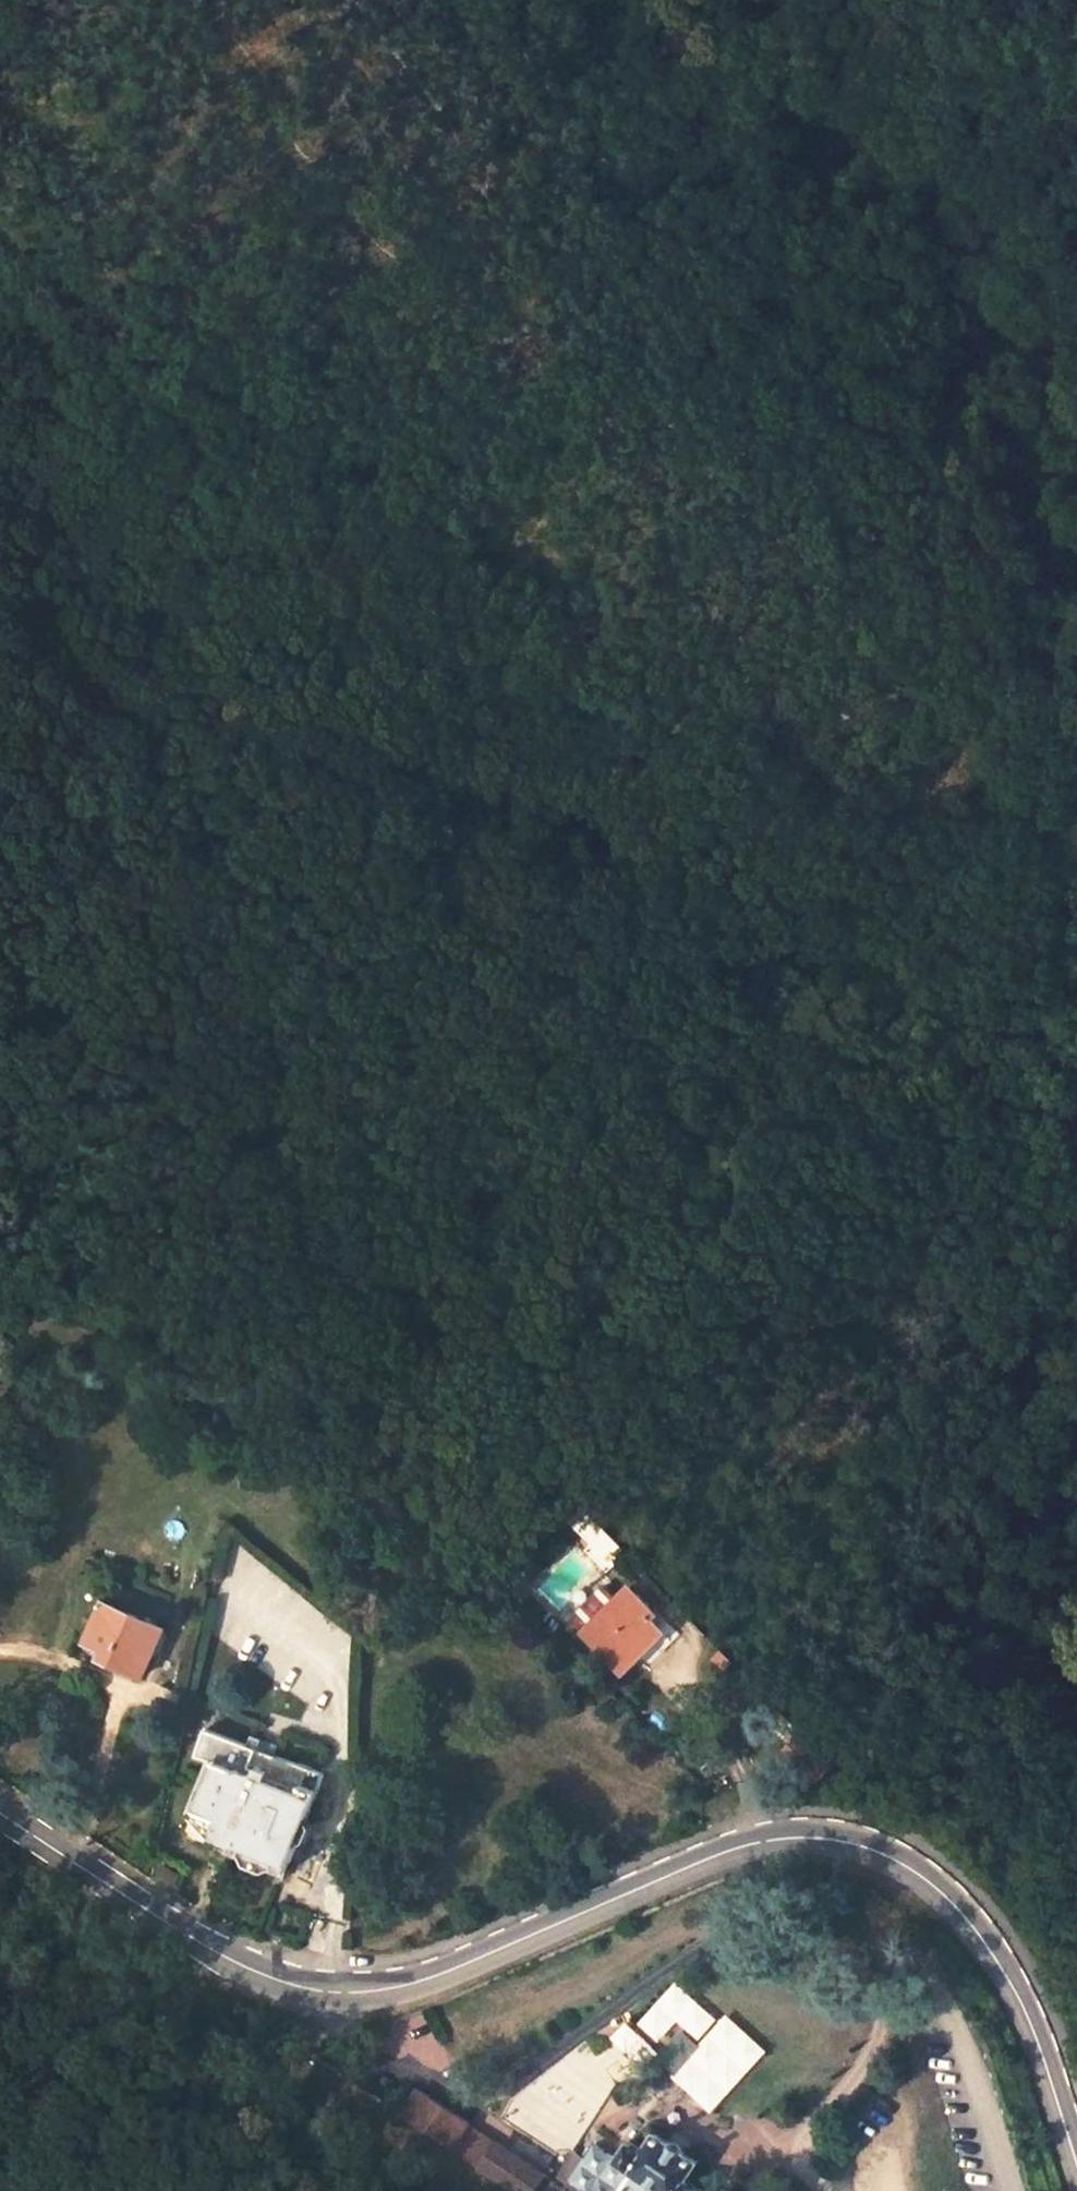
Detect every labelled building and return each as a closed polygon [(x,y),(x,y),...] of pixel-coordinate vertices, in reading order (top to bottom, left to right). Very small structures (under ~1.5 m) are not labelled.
[(571,1523),(596,1547),(606,1535),(581,1512),(571,1523)] [(623,1602),(616,1595),(603,1581),(567,1616),(585,1635),(624,1672),(664,1629),(647,1614),(653,1609),(635,1589),(623,1602)] [(163,1627),(106,1603),(89,1642),(106,1648),(102,1658),(143,1676),(156,1645),(163,1648),(168,1635),(160,1631),(163,1627)] [(243,1848),(282,1863),(280,1869),(288,1872),(319,1793),(332,1798),(333,1792),(327,1789),(332,1771),(326,1769),(274,1750),(278,1737),(249,1727),(245,1743),(207,1729),(197,1756),(212,1761),(192,1807),(220,1818),(214,1833),(235,1840),(232,1851),(241,1854),(243,1848)] [(212,1761),(197,1756),(192,1807),(212,1761)] [(166,1864),(159,1876),(173,1884),(181,1873),(166,1864)] [(650,2042),(682,2013),(667,1996),(635,2025),(650,2042)] [(699,2048),(680,2030),(655,2058),(674,2076),(699,2048)] [(701,2190),(689,2182),(702,2164),(656,2133),(644,2151),(632,2144),(629,2144),(618,2159),(597,2145),(582,2166),(564,2154),(548,2176),(414,2088),(398,2111),(522,2190),(700,2190),(701,2190)]
